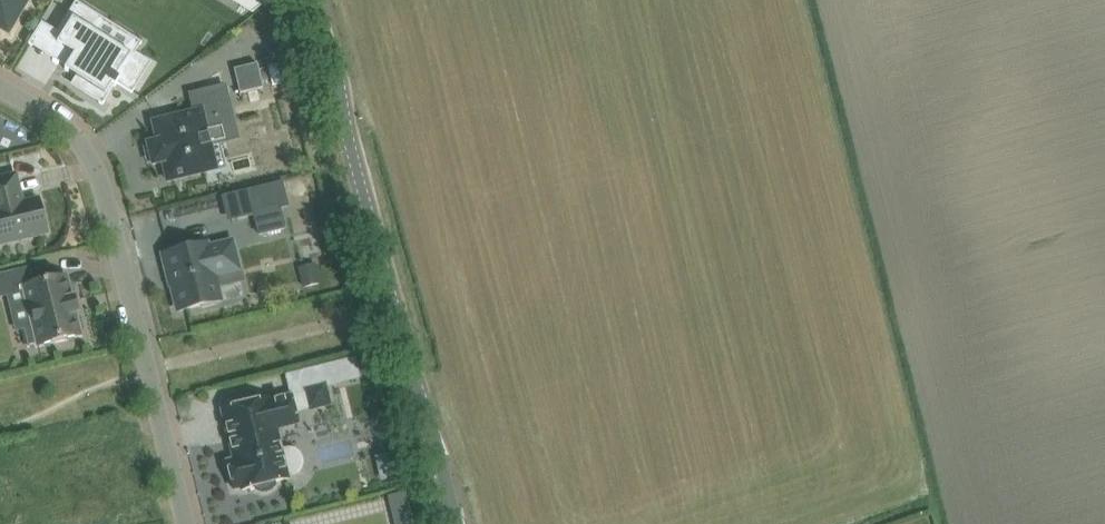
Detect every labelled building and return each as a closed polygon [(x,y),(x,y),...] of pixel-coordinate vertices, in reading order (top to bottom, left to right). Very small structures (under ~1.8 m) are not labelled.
[(9,34),(29,0),(0,0),(0,29),(9,34)] [(257,13),(270,4),(272,2),(269,0),(234,0),(257,13)] [(77,1),(57,32),(80,46),(66,67),(65,69),(78,78),(73,84),(100,101),(99,102),(103,105),(114,86),(115,87),(117,83),(132,93),(135,89),(133,88),(150,62),(93,26),(100,15),(77,1)] [(264,88),(257,63),(234,69),(240,94),(264,88)] [(195,112),(153,122),(158,141),(148,144),(153,165),(163,162),(168,181),(206,172),(200,148),(237,138),(224,87),(191,95),(195,112)] [(47,234),(38,199),(23,203),(16,175),(0,179),(0,245),(47,234)] [(280,182),(219,197),(225,219),(254,212),(259,235),(284,228),(279,206),(286,204),(280,182)] [(239,270),(232,242),(208,248),(206,244),(162,255),(168,277),(170,277),(178,311),(201,305),(202,307),(216,304),(215,302),(220,301),(214,276),(239,270)] [(315,263),(297,268),(303,288),(320,283),(315,263)] [(0,277),(0,295),(7,294),(23,290),(32,325),(24,327),(29,345),(37,343),(37,346),(81,335),(76,314),(77,313),(74,298),(72,298),(67,276),(28,286),(24,271),(0,277)] [(355,355),(320,363),(325,385),(360,376),(355,355)] [(325,385),(305,390),(306,393),(310,410),(319,408),(326,406),(329,401),(326,386),(325,385)] [(227,463),(234,489),(242,487),(242,490),(257,486),(257,489),(262,491),(267,491),(271,489),(274,485),(274,482),(288,479),(287,476),(292,475),(296,473),(299,469),(301,465),(301,460),(299,456),(295,452),(291,451),(281,451),(276,429),(298,423),(291,396),(269,402),(268,399),(222,410),(235,461),(227,463)] [(422,486),(405,490),(413,520),(430,515),(422,486)] [(405,493),(388,498),(394,523),(406,523),(412,523),(405,493)]
